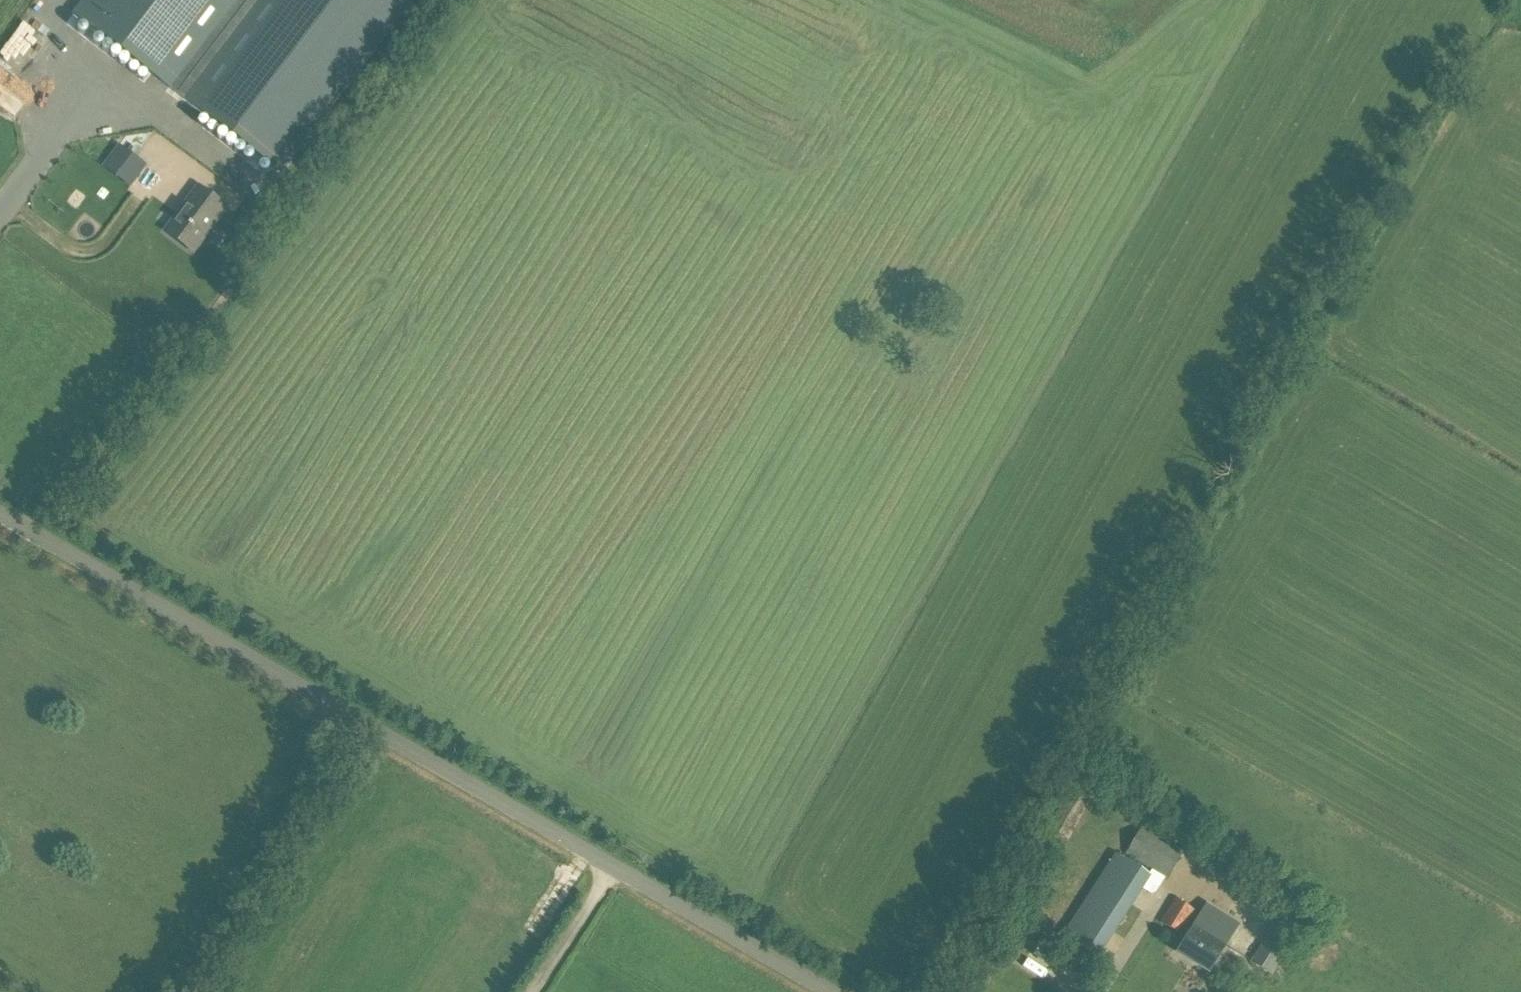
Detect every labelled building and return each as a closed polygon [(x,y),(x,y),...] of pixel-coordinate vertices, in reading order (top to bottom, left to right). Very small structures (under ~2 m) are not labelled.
[(414,0),(84,0),(73,14),(282,174),(414,0)] [(127,185),(143,164),(118,146),(103,166),(127,185)] [(197,188),(166,230),(193,251),(225,208),(197,188)] [(1142,824),(1125,852),(1167,878),(1184,850),(1142,824)] [(1112,851),(1058,935),(1093,958),(1148,874),(1112,851)] [(1175,897),(1160,921),(1182,935),(1197,911),(1175,897)] [(1279,914),(1250,960),(1272,973),(1293,939),(1300,928),(1297,926),(1279,914)] [(1193,927),(1177,952),(1209,972),(1223,949),(1225,946),(1193,927)]
